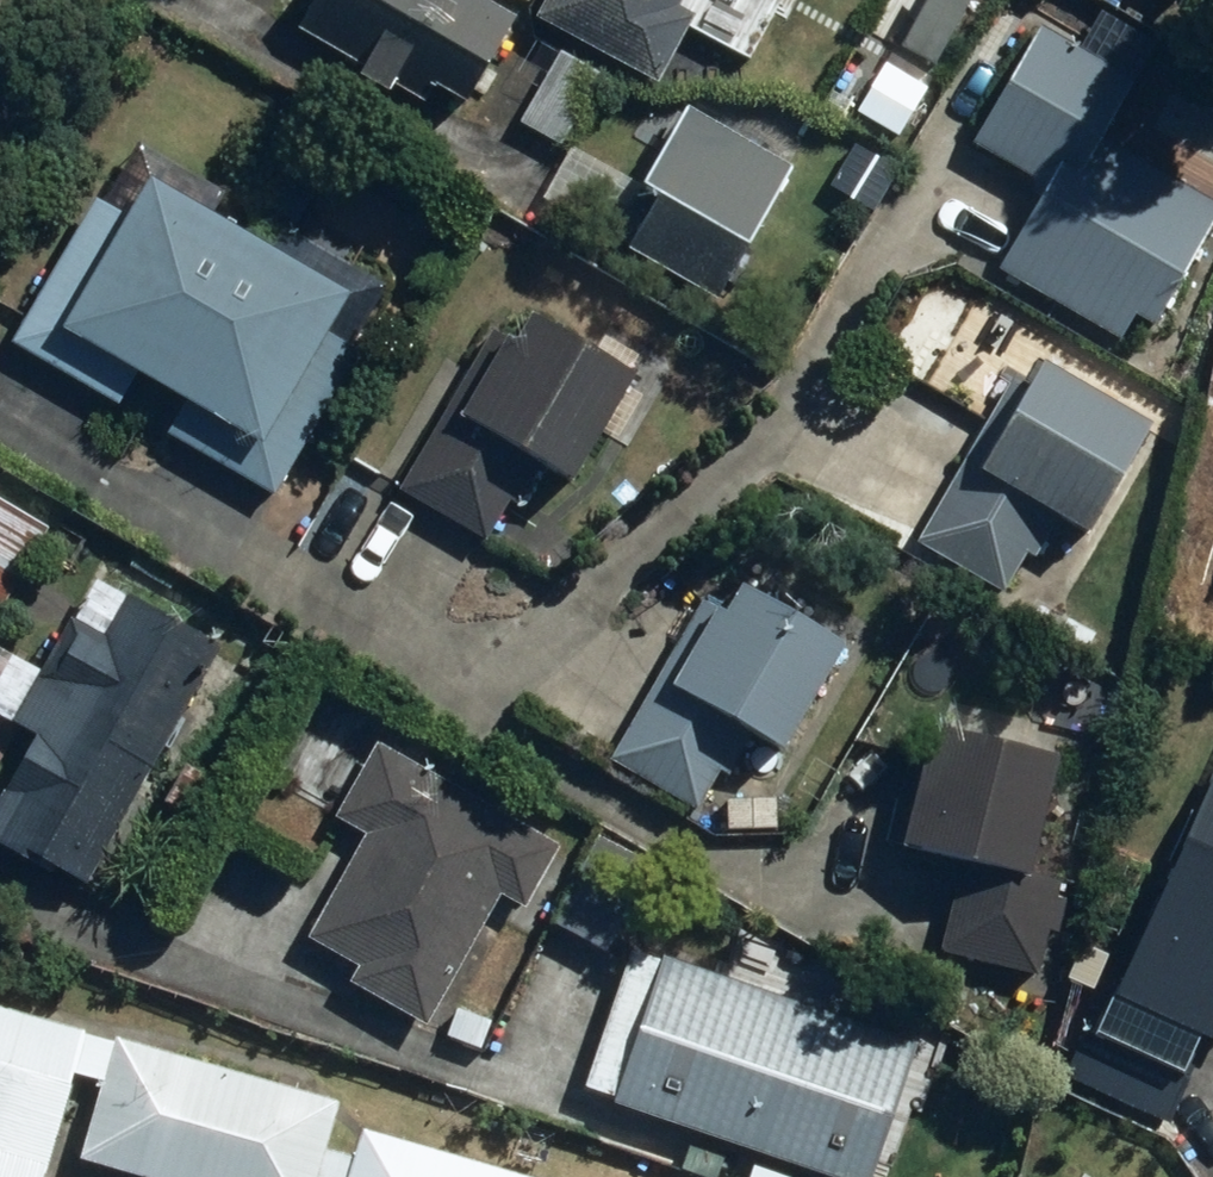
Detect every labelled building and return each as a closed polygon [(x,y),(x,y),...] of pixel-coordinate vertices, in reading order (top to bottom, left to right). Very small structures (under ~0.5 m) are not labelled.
[(394,110),(404,92),(460,122),(514,22),(474,0),(307,0),(290,31),(352,64),(342,82),(394,110)] [(530,24),(634,78),(675,0),(543,0),(530,24)] [(1169,22),(1181,0),(1131,0),(1169,22)] [(962,144),(1041,184),(992,264),(1133,352),(1212,222),(1212,219),(1096,147),(1131,90),(1033,29),(962,144)] [(683,104),(592,247),(700,315),(791,173),(683,104)] [(112,409),(127,385),(172,413),(160,434),(277,504),(296,473),(255,448),(338,309),(363,324),(386,286),(350,264),(360,248),(282,201),(244,265),(110,184),(11,348),(112,409)] [(513,335),(405,498),(491,554),(532,491),(545,499),(611,399),(513,335)] [(1016,371),(916,541),(1014,601),(1055,531),(1085,548),(1145,446),(1016,371)] [(46,517),(0,492),(0,603),(46,517)] [(85,897),(221,655),(90,581),(38,673),(0,652),(0,758),(10,763),(0,781),(0,860),(85,897)] [(708,586),(602,763),(697,818),(742,743),(770,759),(830,659),(708,586)] [(1049,765),(913,744),(882,864),(944,879),(927,948),(1042,977),(1064,892),(1020,881),(1049,765)] [(522,922),(559,853),(368,748),(327,824),(363,844),(310,943),(359,969),(350,986),(488,1060),(553,939),(522,922)] [(1077,1087),(1172,1120),(1201,1054),(1212,1059),(1212,782),(1077,1087)] [(565,1091),(803,1176),(869,1176),(912,1058),(616,951),(565,1091)] [(68,1086),(95,1092),(73,1159),(127,1176),(315,1176),(333,1120),(0,1011),(0,1176),(38,1176),(68,1086)] [(352,1133),(345,1160),(327,1156),(321,1176),(498,1176),(352,1133)]
